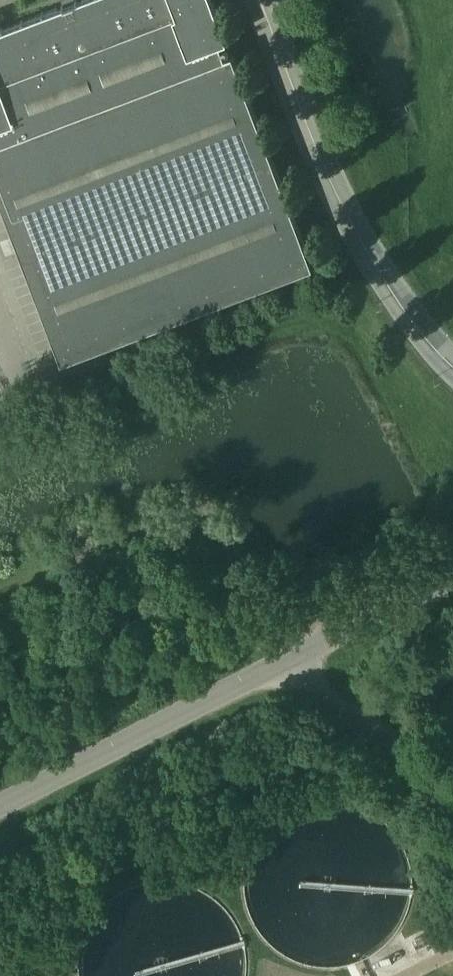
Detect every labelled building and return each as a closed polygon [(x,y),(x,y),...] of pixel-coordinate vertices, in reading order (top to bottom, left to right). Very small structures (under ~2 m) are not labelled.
[(268,145),(232,52),(225,55),(220,41),(227,38),(225,31),(226,31),(225,29),(224,30),(217,11),(218,11),(218,9),(216,10),(213,0),(80,0),(78,1),(78,0),(76,0),(76,1),(65,6),(64,5),(62,5),(63,6),(44,14),(44,12),(42,13),(43,14),(24,21),(24,20),(22,21),(22,22),(4,29),(3,28),(2,28),(2,30),(0,30),(0,196),(62,360),(313,264),(268,145)]
